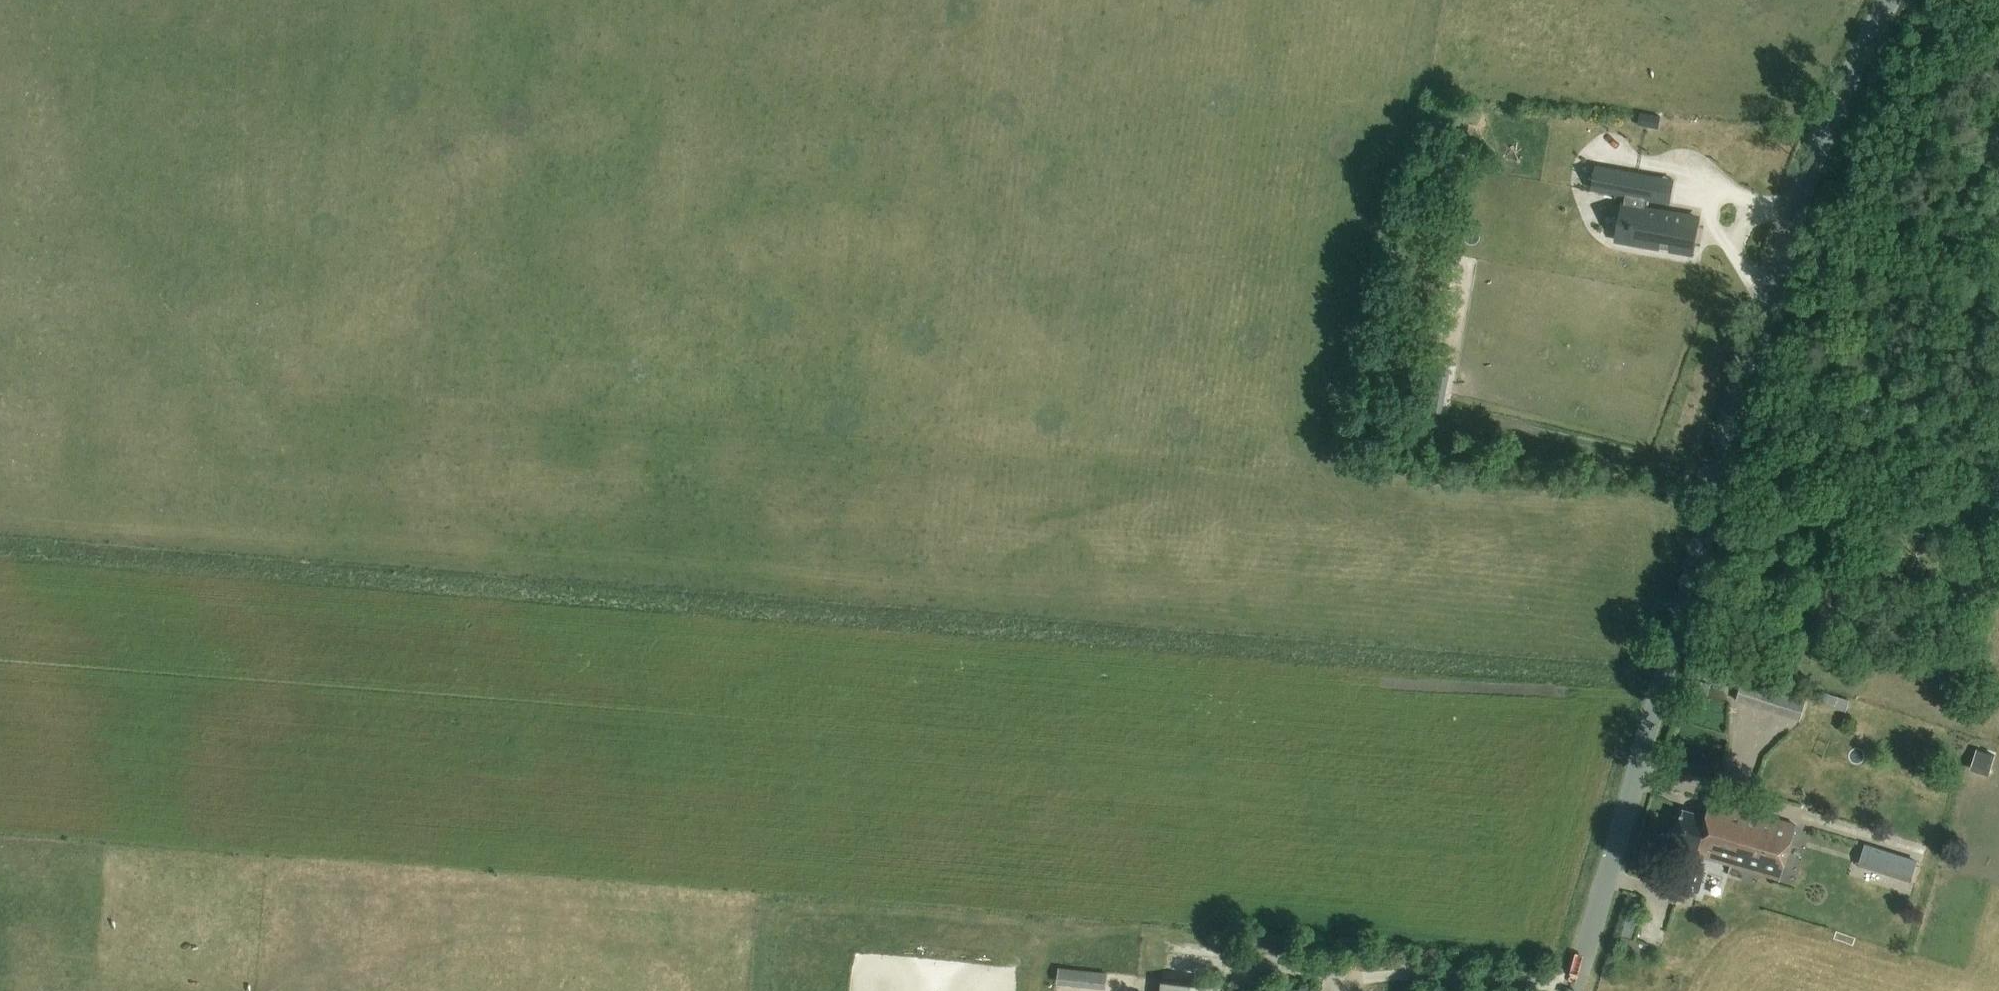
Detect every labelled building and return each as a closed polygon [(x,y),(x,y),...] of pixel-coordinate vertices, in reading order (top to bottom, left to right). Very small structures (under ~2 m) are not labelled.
[(1597,167),(1593,190),(1626,196),(1624,204),(1633,205),(1627,237),(1661,243),(1660,249),(1689,254),(1696,217),(1645,207),(1646,199),(1634,197),(1639,175),(1597,167)] [(1746,267),(1748,255),(1731,252),(1729,264),(1746,267)] [(1743,681),(1737,701),(1776,714),(1783,694),(1743,681)] [(1725,737),(1726,687),(1694,687),(1693,736),(1725,737)] [(1685,812),(1674,849),(1731,867),(1747,813),(1711,802),(1706,818),(1685,812)] [(1747,813),(1731,867),(1779,882),(1796,828),(1747,813)] [(1919,861),(1872,847),(1866,868),(1912,883),(1919,861)] [(1692,868),(1685,889),(1699,893),(1705,872),(1692,868)] [(1161,990),(1221,990),(1222,986),(1162,982),(1161,990)]
